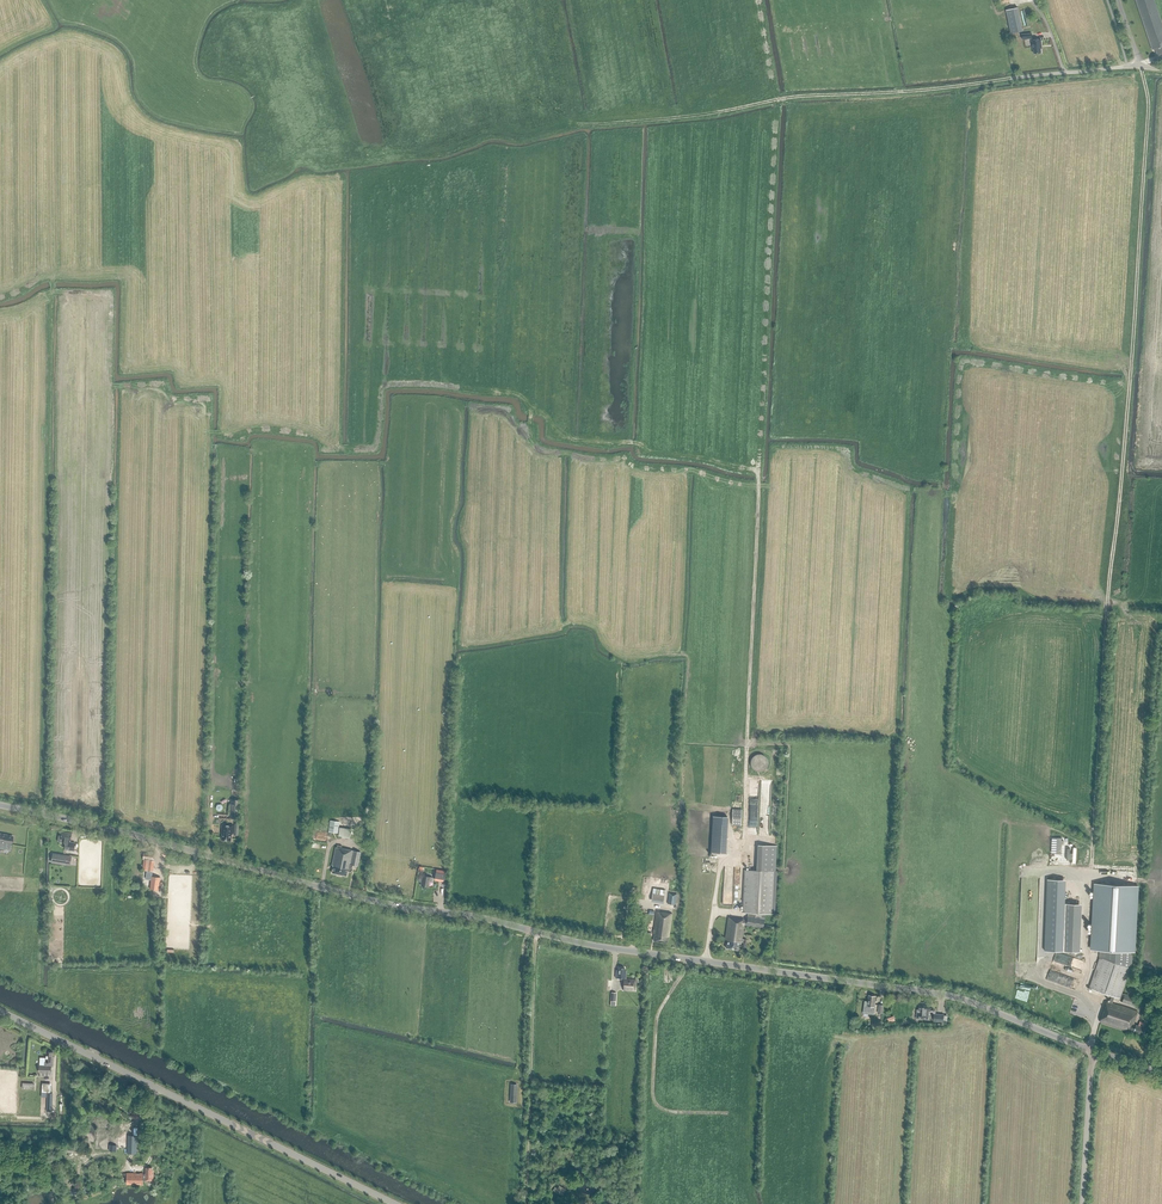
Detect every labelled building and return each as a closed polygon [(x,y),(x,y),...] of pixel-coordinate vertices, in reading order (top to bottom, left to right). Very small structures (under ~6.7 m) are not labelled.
[(1154,0),(1136,0),(1152,50),(1155,49),(1157,56),(1161,54),(1161,24),(1154,0)] [(1006,10),(1011,34),(1023,31),(1018,8),(1006,10)] [(1034,49),(1034,54),(1041,53),(1041,48),(1042,48),(1041,39),(1032,40),(1033,49),(1034,49)] [(755,768),(769,769),(769,759),(763,758),(763,757),(758,757),(758,765),(756,765),(756,764),(755,764),(755,768)] [(231,799),(230,819),(239,819),(240,800),(231,799)] [(732,809),(732,825),(741,825),(741,810),(732,809)] [(330,820),(328,832),(338,833),(340,822),(330,820)] [(715,823),(714,852),(730,853),(731,823),(715,823)] [(221,840),(231,841),(231,835),(232,835),(233,825),(222,824),(221,834),(222,834),(221,840)] [(351,829),(340,828),(339,836),(350,837),(351,829)] [(62,831),(61,836),(59,835),(58,842),(66,843),(65,849),(74,851),(75,843),(70,842),(70,840),(72,833),(62,831)] [(0,842),(11,844),(13,836),(0,834),(0,842)] [(352,868),(352,867),(352,865),(358,866),(361,852),(342,848),(342,846),(337,845),(337,847),(336,847),(332,865),(333,865),(332,873),(347,876),(348,871),(351,871),(352,870),(352,868)] [(764,846),(763,867),(775,868),(776,846),(764,846)] [(146,879),(151,879),(152,876),(152,871),(154,861),(155,853),(149,852),(148,854),(143,853),(143,860),(144,860),(142,870),(147,871),(146,879)] [(66,856),(52,854),(51,861),(65,863),(66,856)] [(444,880),(445,871),(436,869),(435,879),(444,880)] [(765,914),(773,914),(775,871),(762,871),(745,870),(743,913),(748,913),(765,914)] [(151,879),(150,889),(158,890),(160,877),(152,876),(151,879)] [(421,886),(428,887),(429,881),(432,881),(432,877),(422,876),(421,886)] [(1100,1022),(1126,1031),(1127,1029),(1144,1035),(1146,1028),(1144,1027),(1146,1023),(1140,1021),(1138,1025),(1134,1024),(1138,1012),(1112,1003),(1115,996),(1119,998),(1130,967),(1131,963),(1132,952),(1134,952),(1137,886),(1095,884),(1092,950),(1101,950),(1101,957),(1090,988),(1112,995),(1110,1002),(1107,1001),(1100,1022)] [(655,888),(654,901),(666,903),(667,889),(655,888)] [(667,903),(675,905),(677,894),(669,892),(667,903)] [(1078,952),(1080,904),(1061,903),(1060,951),(1078,952)] [(653,941),(666,943),(667,937),(669,937),(672,914),(656,911),(653,935),(654,935),(653,941)] [(765,914),(748,913),(747,920),(744,920),(728,917),(725,940),(727,940),(726,948),(738,950),(739,942),(741,942),(744,925),(763,928),(764,925),(765,918),(765,914)] [(616,970),(616,978),(624,978),(623,990),(635,991),(636,979),(626,978),(626,970),(624,970),(625,968),(619,968),(618,970),(616,970)] [(1125,994),(1122,1002),(1123,1002),(1135,1007),(1138,999),(1126,994),(1125,994)] [(871,995),(869,995),(868,1001),(865,1001),(863,1013),(874,1014),(876,1001),(875,1001),(876,996),(874,996),(874,995),(872,995),(871,995)] [(917,1018),(922,1019),(928,1019),(929,1011),(931,1011),(931,1004),(924,1004),(924,1002),(919,1002),(919,1010),(917,1010),(917,1018)] [(933,1021),(944,1022),(944,1014),(934,1014),(933,1021)] [(39,1065),(38,1073),(39,1073),(39,1075),(48,1076),(48,1073),(50,1073),(51,1066),(50,1066),(51,1062),(53,1063),(53,1059),(52,1059),(53,1052),(46,1052),(46,1058),(45,1058),(44,1065),(39,1065)] [(127,1153),(136,1153),(136,1136),(128,1135),(127,1153)] [(152,1168),(145,1168),(145,1174),(144,1173),(144,1175),(143,1175),(143,1173),(140,1173),(140,1174),(137,1174),(137,1173),(127,1173),(126,1182),(130,1182),(130,1184),(137,1184),(140,1184),(142,1184),(142,1180),(153,1180),(153,1171),(152,1171),(152,1168)] [(560,1185),(559,1187),(555,1185),(553,1189),(565,1196),(569,1189),(560,1185)]
